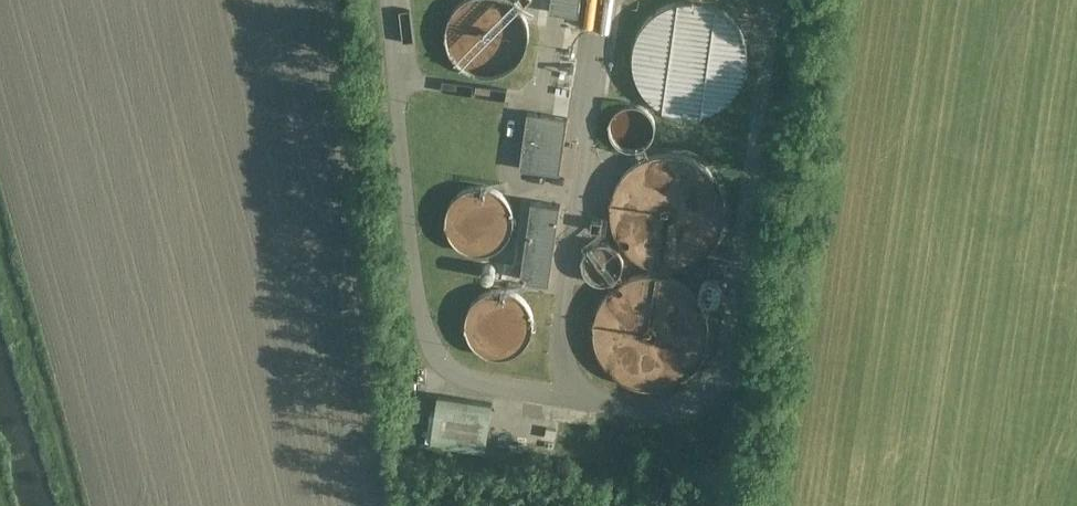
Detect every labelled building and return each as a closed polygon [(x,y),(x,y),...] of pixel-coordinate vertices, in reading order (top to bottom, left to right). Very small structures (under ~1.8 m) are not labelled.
[(528,34),(526,22),(522,12),(514,3),(510,0),(464,0),(460,3),(452,12),(447,22),(446,34),(447,46),(452,56),(460,65),(470,72),(481,75),(493,75),(504,71),(514,65),(522,56),(526,46),(528,34)] [(549,10),(578,14),(580,0),(551,0),(549,10)] [(749,57),(747,43),(742,29),(734,18),(723,8),(711,2),(703,0),(677,0),(669,2),(657,8),(646,18),(638,29),(633,43),(631,57),(633,71),(638,84),(646,96),(657,105),(669,112),(683,115),(697,115),(711,112),(723,105),(734,96),(742,84),(747,71),(749,57)] [(652,134),(654,125),(652,117),(647,109),(640,105),(632,103),(623,105),(616,109),(611,117),(609,125),(611,134),(616,141),(623,146),(632,148),(640,146),(647,141),(652,134)] [(519,166),(559,172),(567,116),(527,111),(519,166)] [(724,223),(725,209),(724,195),(719,182),(711,171),(701,162),(688,156),(675,152),(661,152),(648,156),(636,162),(625,171),(618,182),(613,195),(611,209),(613,223),(618,236),(625,247),(636,256),(648,262),(661,266),(675,266),(688,262),(701,256),(711,247),(719,236),(724,223)] [(511,229),(513,218),(511,208),(507,198),(499,191),(490,186),(479,185),(469,186),(460,191),(452,198),(447,208),(446,218),(447,229),(452,238),(460,246),(469,250),(479,252),(490,250),(499,246),(507,238),(511,229)] [(550,281),(560,203),(531,199),(520,277),(550,281)] [(622,269),(624,262),(622,254),(618,247),(611,243),(603,241),(595,243),(589,247),(584,254),(583,262),(584,269),(589,276),(595,281),(603,282),(611,281),(618,276),(622,269)] [(496,260),(470,264),(471,276),(498,272),(496,260)] [(705,342),(707,329),(705,315),(700,302),(692,291),(682,282),(670,276),(657,272),(643,272),(630,276),(618,282),(607,291),(600,302),(595,315),(593,329),(595,342),(600,355),(607,366),(618,375),(630,382),(643,385),(657,385),(670,382),(682,375),(692,366),(700,355),(705,342)] [(721,294),(722,288),(721,282),(717,278),(711,277),(705,278),(701,282),(699,288),(701,294),(705,298),(711,300),(717,298),(721,294)] [(532,332),(533,322),(532,311),(527,302),(519,294),(510,289),(499,288),(489,289),(479,294),(472,302),(467,311),(465,322),(467,332),(472,342),(479,349),(489,354),(499,356),(510,354),(519,349),(527,342),(532,332)] [(436,394),(430,442),(486,449),(492,401),(436,394)]
